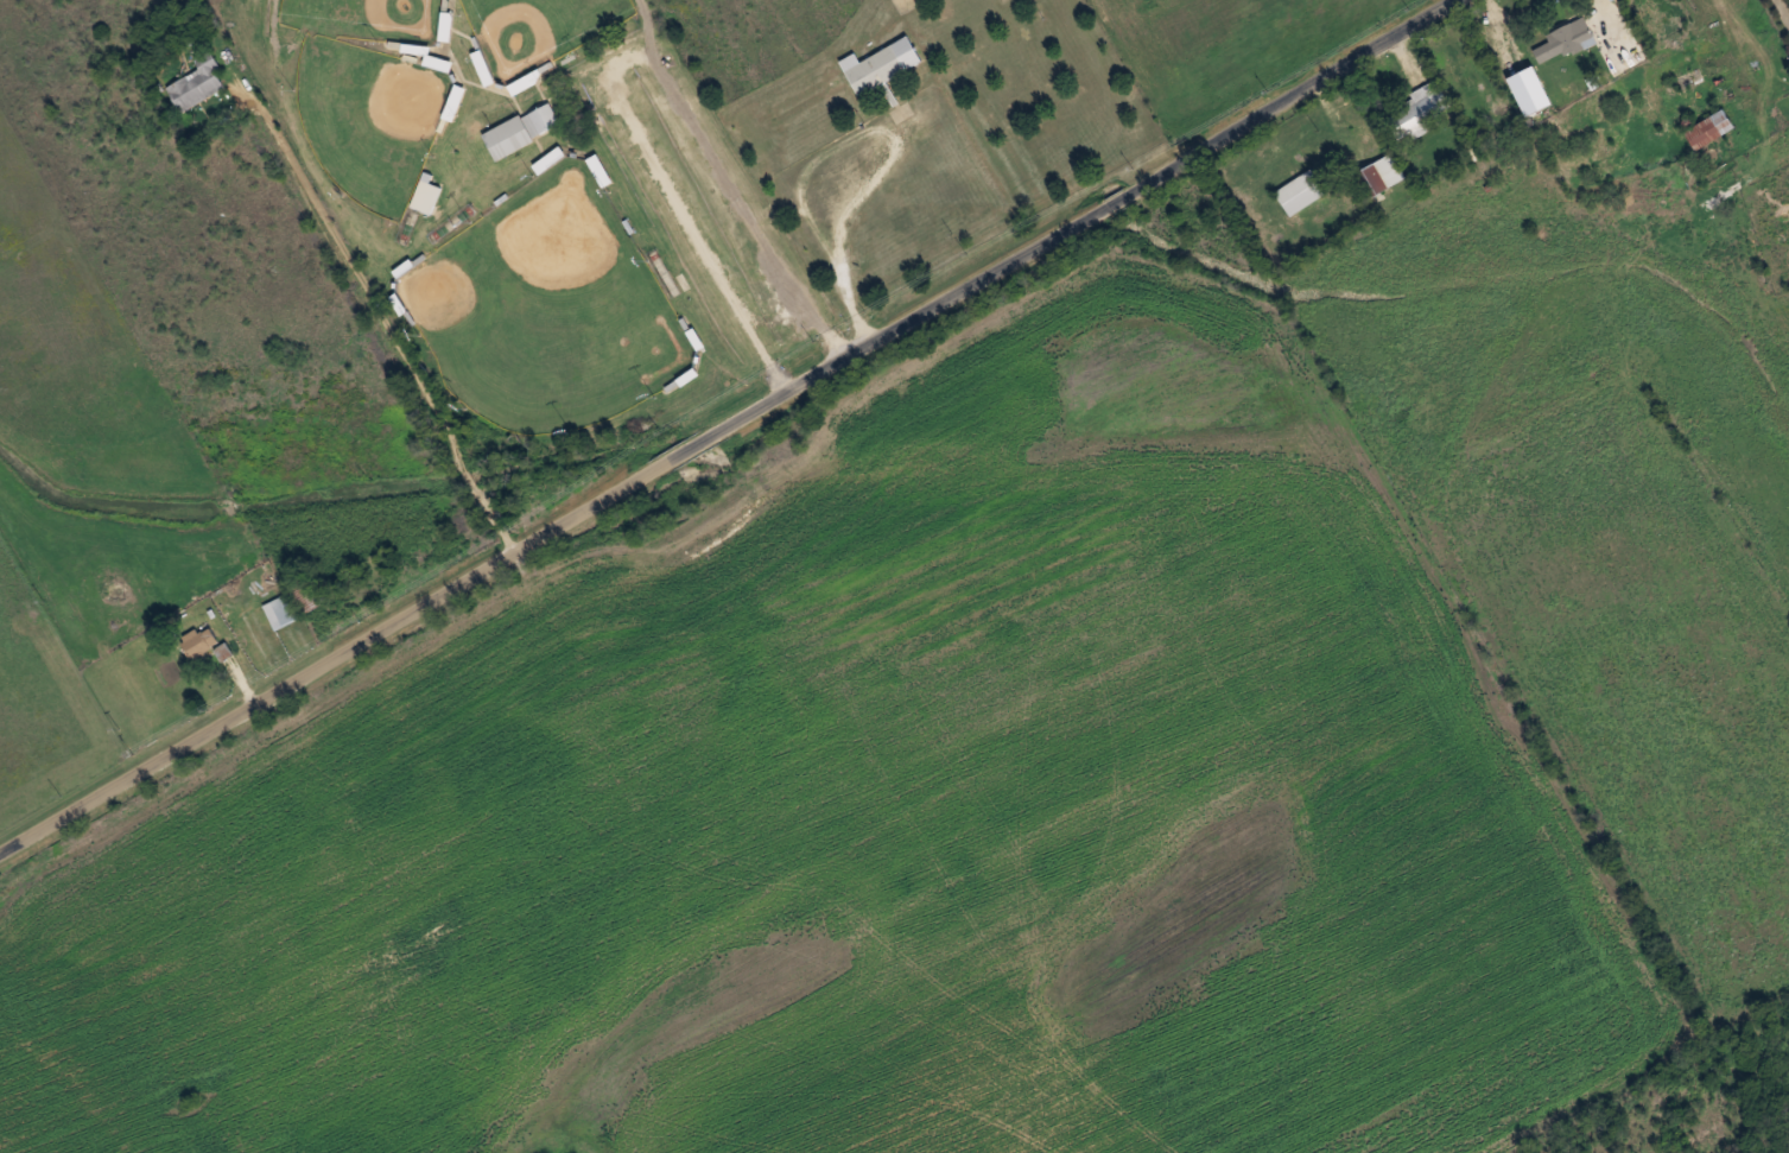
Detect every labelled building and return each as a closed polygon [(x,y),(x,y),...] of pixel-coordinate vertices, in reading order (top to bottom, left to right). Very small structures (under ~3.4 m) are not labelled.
[(450,41),(454,12),(443,11),(439,39),(450,41)] [(1587,18),(1544,33),(1547,43),(1533,48),(1538,64),(1596,44),(1587,18)] [(860,61),(856,52),(840,60),(858,95),(922,63),(909,36),(860,61)] [(225,87),(214,68),(219,66),(210,50),(194,59),(200,68),(166,87),(181,112),(225,87)] [(1415,102),(1386,117),(1396,137),(1451,109),(1436,79),(1410,92),(1415,102)] [(562,127),(550,102),(483,133),(495,159),(562,127)] [(1696,150),(1734,126),(1722,107),(1684,131),(1696,150)] [(565,154),(559,146),(537,163),(543,171),(565,154)] [(1368,199),(1405,176),(1390,152),(1353,175),(1368,199)] [(610,182),(599,154),(590,158),(601,186),(610,182)] [(1317,180),(1309,168),(1274,192),(1283,204),(1317,180)] [(276,628),(299,616),(287,592),(264,604),(276,628)] [(183,634),(190,655),(219,645),(213,625),(183,634)]
